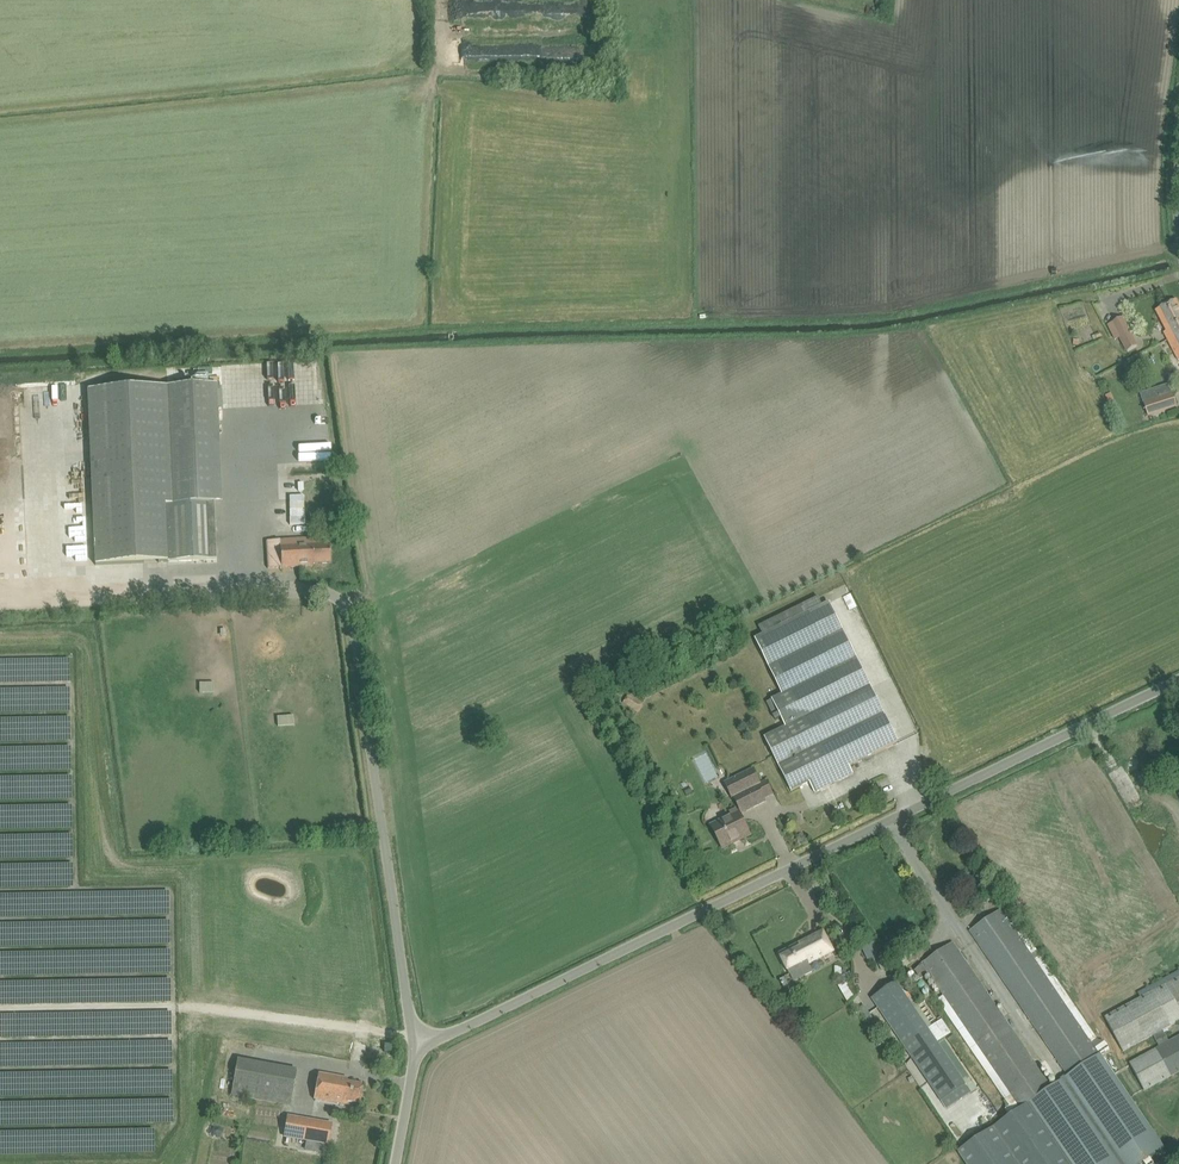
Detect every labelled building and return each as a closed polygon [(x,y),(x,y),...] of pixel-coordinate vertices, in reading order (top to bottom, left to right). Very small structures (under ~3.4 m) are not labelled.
[(554,17),(585,15),(584,2),(554,4),(554,17)] [(1156,310),(1167,331),(1164,332),(1168,340),(1178,334),(1178,305),(1176,300),(1166,305),(1156,310)] [(1123,317),(1108,325),(1116,339),(1120,337),(1127,351),(1138,345),(1123,317)] [(1168,340),(1178,360),(1178,334),(1168,340)] [(87,390),(95,565),(216,560),(214,503),(222,502),(217,384),(87,390)] [(378,400),(390,399),(388,390),(377,390),(378,400)] [(1173,392),(1144,403),(1149,417),(1150,416),(1164,411),(1177,406),(1173,392)] [(1115,402),(1112,393),(1105,396),(1109,405),(1115,402)] [(288,521),(301,520),(300,504),(288,505),(288,509),(287,509),(288,521)] [(307,535),(308,538),(268,541),(269,568),(313,566),(313,564),(331,563),(330,544),(317,545),(316,535),(307,535)] [(785,726),(765,737),(779,767),(792,791),(810,783),(815,793),(854,774),(850,766),(898,742),(829,601),(823,605),(818,596),(789,611),(759,626),(763,634),(755,638),(782,693),(772,699),(772,700),(767,702),(776,720),(781,716),(785,726)] [(203,630),(205,645),(215,643),(212,629),(203,630)] [(629,692),(623,702),(638,712),(644,702),(629,692)] [(266,716),(250,717),(250,727),(267,727),(266,716)] [(754,768),(731,779),(740,797),(741,799),(746,810),(766,800),(761,790),(759,787),(763,785),(754,768)] [(739,810),(711,824),(723,848),(751,835),(739,810)] [(970,930),(977,939),(1069,1074),(1052,1086),(1027,1103),(1069,1163),(1143,1163),(1144,1163),(1145,1163),(1153,1163),(1152,1163),(1150,1159),(1163,1150),(1165,1148),(1100,1053),(1105,1050),(1105,1051),(1109,1049),(1105,1042),(1103,1043),(1101,1044),(1095,1048),(1011,925),(1007,919),(1006,918),(1015,912),(1001,889),(999,890),(991,896),(999,910),(970,930)] [(824,930),(779,953),(789,973),(798,969),(803,977),(813,972),(809,963),(834,950),(824,930)] [(869,950),(865,951),(869,961),(881,956),(873,938),(866,942),(869,950)] [(895,940),(886,944),(891,954),(900,949),(895,940)] [(924,964),(916,969),(921,978),(929,972),(945,994),(938,999),(1011,1106),(1006,1109),(1010,1115),(1027,1103),(1052,1086),(959,952),(952,942),(923,962),(924,964)] [(1138,993),(1140,998),(1141,999),(1105,1018),(1124,1052),(1154,1036),(1159,1046),(1130,1063),(1144,1090),(1178,1071),(1178,1036),(1169,1042),(1163,1031),(1178,1022),(1178,970),(1138,993)] [(896,981),(872,997),(912,1057),(929,1082),(948,1109),(972,1093),(953,1065),(936,1040),(929,1029),(914,1007),(897,982),(896,981)] [(786,1010),(781,1013),(785,1019),(790,1016),(786,1010)] [(297,1069),(238,1059),(232,1094),(290,1105),(297,1069)] [(348,1078),(336,1076),(319,1073),(316,1099),(345,1103),(345,1101),(361,1103),(364,1085),(347,1082),(348,1078)] [(956,1151),(964,1163),(1069,1163),(1027,1103),(1010,1115),(999,1123),(956,1151)] [(332,1123),(288,1116),(285,1136),(328,1144),(332,1123)]
